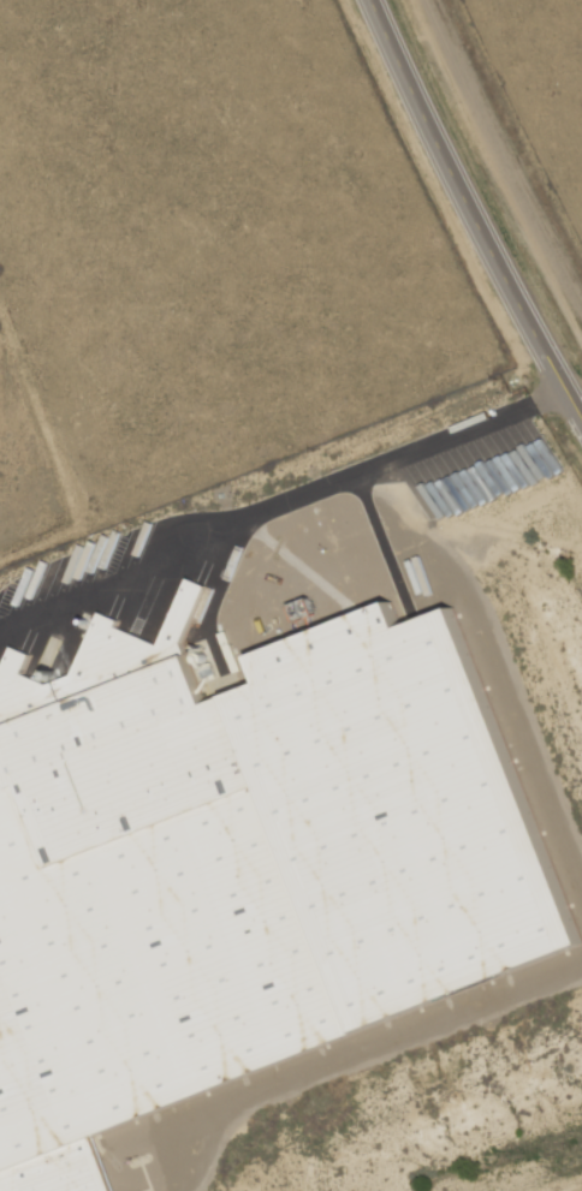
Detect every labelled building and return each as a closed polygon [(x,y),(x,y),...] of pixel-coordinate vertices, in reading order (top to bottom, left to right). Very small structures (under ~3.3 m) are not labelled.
[(455,602),(581,918),(581,946),(93,1130),(115,1190),(0,1190),(0,678),(14,644),(31,654),(29,674),(47,683),(75,672),(101,613),(120,620),(118,627),(160,643),(190,577),(209,584),(183,641),(208,703),(260,684),(248,651),(399,594),(408,619),(455,602)]
